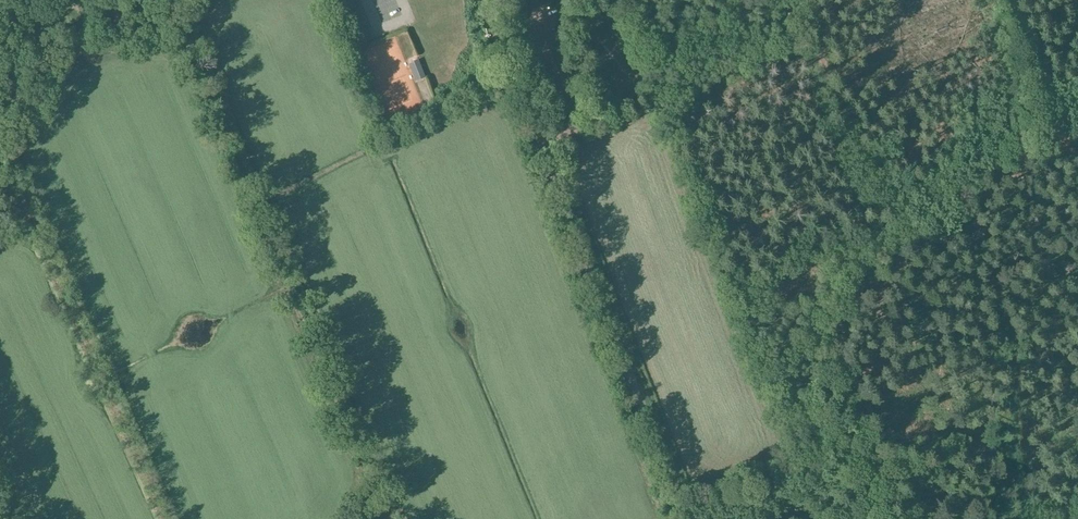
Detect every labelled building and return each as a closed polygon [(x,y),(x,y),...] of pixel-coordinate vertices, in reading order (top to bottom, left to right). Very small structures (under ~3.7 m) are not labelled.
[(426,79),(419,61),(411,65),(418,82),(426,79)]
